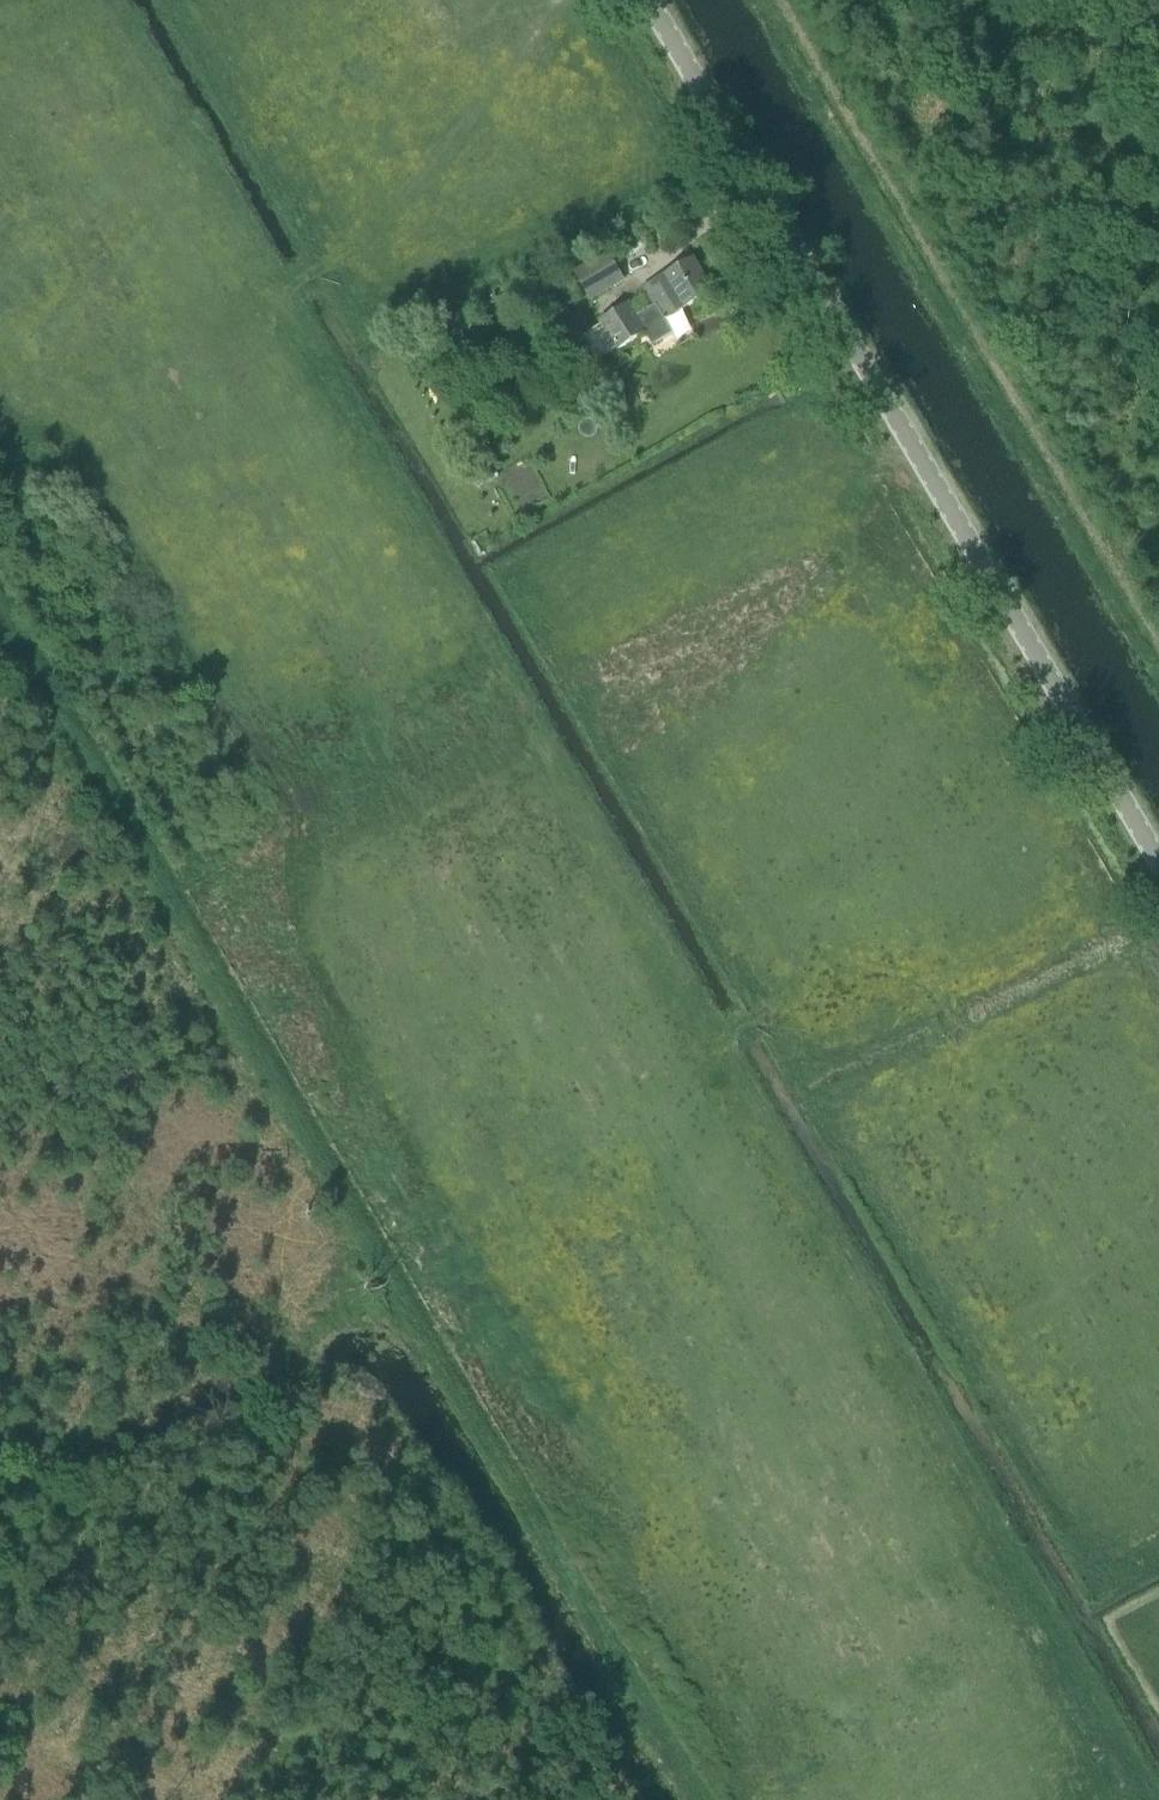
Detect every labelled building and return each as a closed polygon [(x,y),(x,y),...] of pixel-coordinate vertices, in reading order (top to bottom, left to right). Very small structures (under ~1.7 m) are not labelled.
[(623,280),(608,256),(575,276),(590,300),(623,280)] [(629,305),(601,323),(605,329),(616,346),(620,352),(647,334),(654,345),(672,335),(664,322),(670,318),(692,305),(713,293),(692,260),(672,272),(650,285),(643,289),(654,308),(637,318),(629,305)] [(599,304),(606,316),(631,299),(621,283),(608,291),(611,296),(599,304)] [(563,306),(558,310),(564,319),(574,312),(566,299),(561,302),(563,306)] [(486,355),(476,360),(479,367),(502,357),(498,349),(486,354),(486,355)] [(484,538),(474,544),(478,551),(488,545),(484,538)]
